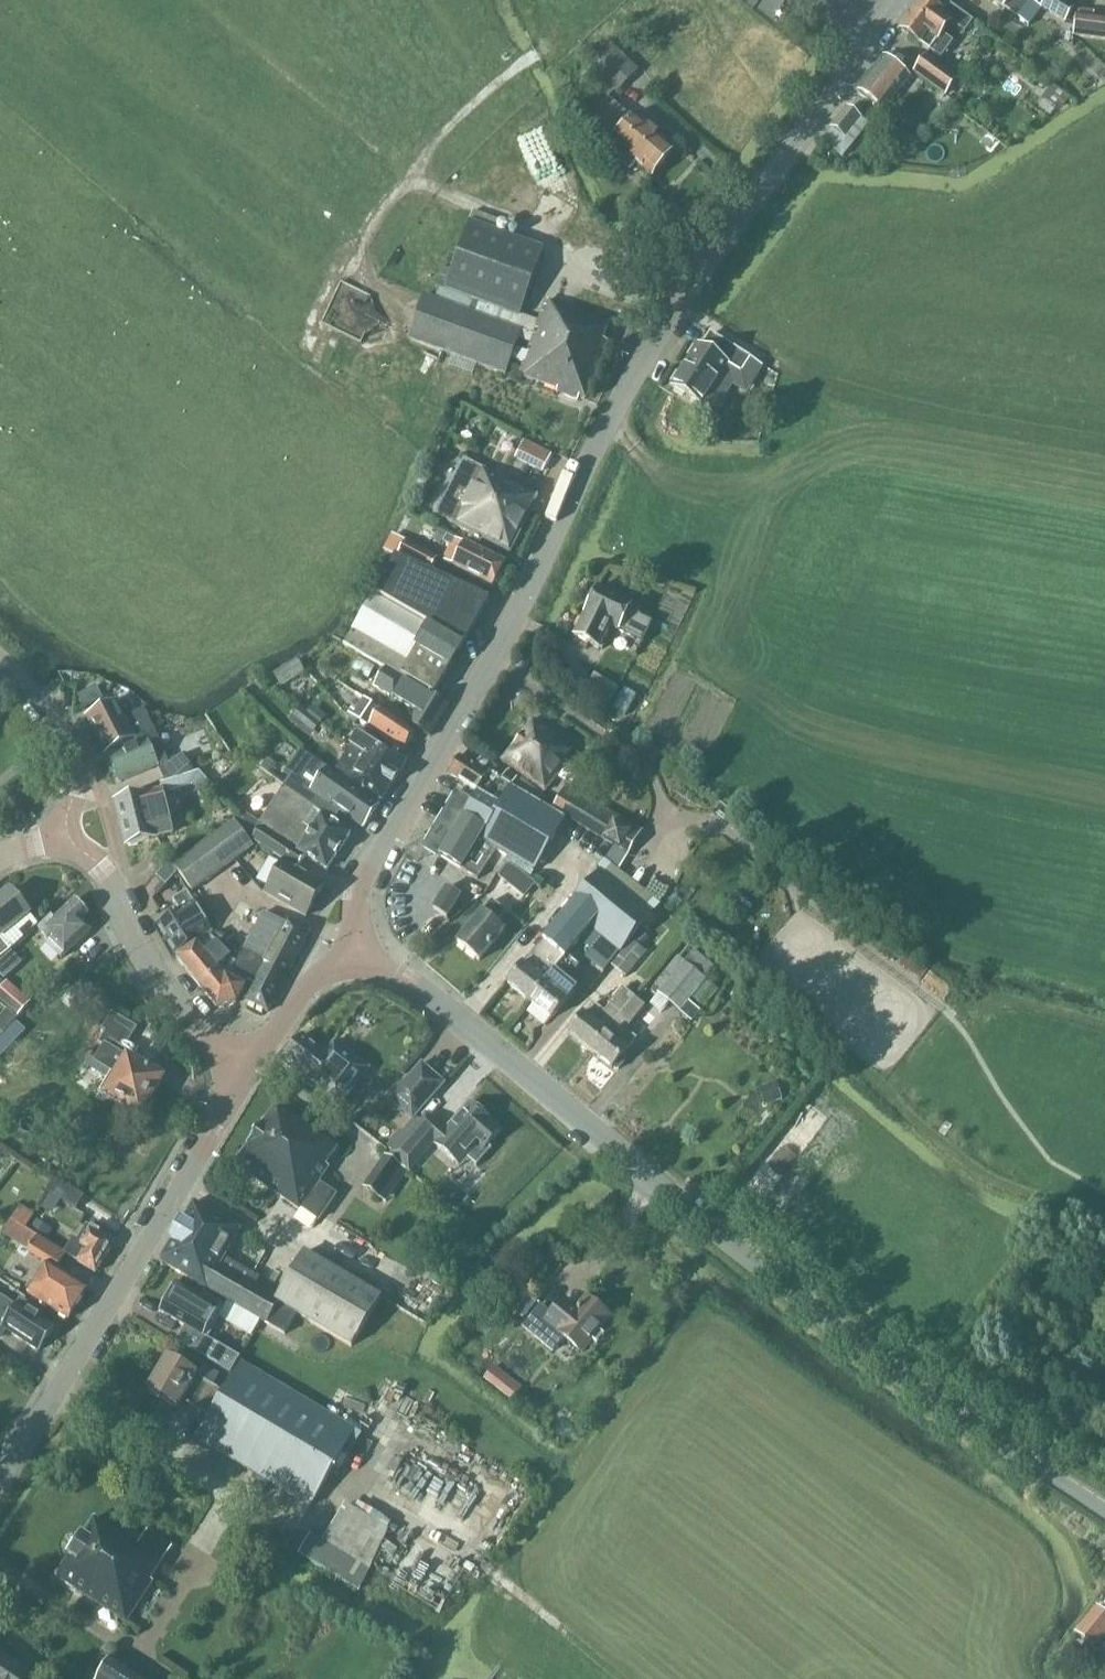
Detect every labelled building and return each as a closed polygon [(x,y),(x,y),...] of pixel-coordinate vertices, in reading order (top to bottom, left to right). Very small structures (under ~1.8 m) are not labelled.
[(930,51),(941,59),(952,44),(941,36),(951,22),(965,32),(973,22),(962,14),(949,3),(942,12),(925,0),(924,0),(902,30),(921,44),(930,51)] [(1017,18),(1030,0),(994,0),(1017,18)] [(1064,25),(1076,8),(1064,0),(1047,0),(1041,10),(1064,25)] [(1104,42),(1104,21),(1093,20),(1094,14),(1076,12),(1072,38),(1104,42)] [(638,72),(610,44),(589,67),(599,77),(592,85),(608,100),(615,93),(616,95),(638,72)] [(912,74),(946,99),(960,80),(926,56),(912,74)] [(885,112),(911,77),(884,57),(872,74),(868,72),(854,91),(866,101),(867,99),(885,112)] [(1056,111),(1068,96),(1049,81),(1037,96),(1056,111)] [(632,122),(608,101),(591,121),(614,142),(606,151),(631,172),(637,165),(652,179),(675,153),(635,118),(632,122)] [(833,130),(846,140),(862,120),(848,108),(831,129),(833,130)] [(978,143),(989,152),(998,141),(987,132),(978,143)] [(469,223),(495,232),(499,221),(473,212),(469,223)] [(469,223),(445,289),(520,317),(544,250),(495,232),(469,223)] [(517,330),(522,331),(515,349),(528,353),(534,336),(539,323),(520,317),(445,289),(441,288),(440,288),(436,300),(459,309),(469,312),(491,320),(517,330)] [(443,353),(453,356),(473,364),(505,375),(511,358),(523,363),(519,375),(566,392),(565,396),(577,401),(578,398),(586,400),(606,343),(602,342),(609,324),(547,301),(539,323),(534,336),(528,353),(515,349),(522,331),(517,330),(491,320),(469,312),(459,309),(436,300),(424,295),(408,340),(443,353)] [(752,360),(711,334),(702,347),(697,344),(670,387),(703,408),(729,368),(742,375),(752,360)] [(516,461),(541,474),(550,456),(525,443),(516,461)] [(530,514),(527,513),(536,496),(465,460),(437,517),(470,533),(468,537),(480,544),(482,540),(510,554),(530,514)] [(464,546),(446,537),(442,545),(449,548),(442,562),(493,587),(495,583),(498,582),(501,576),(500,573),(504,564),(474,549),(473,551),(464,546)] [(430,575),(438,559),(406,543),(397,561),(430,575)] [(384,670),(385,669),(386,668),(434,697),(489,600),(430,575),(397,561),(395,560),(344,647),(368,661),(384,670)] [(652,624),(630,612),(633,606),(598,589),(574,637),(601,650),(611,629),(642,645),(652,624)] [(281,688),(306,674),(298,660),(273,674),(281,688)] [(417,713),(410,725),(429,737),(448,707),(428,695),(385,669),(384,670),(378,681),(374,687),(417,713)] [(586,691),(609,705),(618,690),(595,676),(586,691)] [(614,710),(626,718),(637,697),(625,690),(614,710)] [(83,709),(89,706),(82,692),(75,696),(83,709)] [(359,721),(373,703),(361,694),(347,712),(359,721)] [(88,722),(106,756),(136,740),(138,742),(155,733),(143,710),(135,714),(131,705),(127,703),(119,707),(117,702),(90,716),(88,722)] [(361,723),(404,752),(417,734),(373,705),(361,723)] [(321,725),(301,708),(292,719),(303,727),(305,724),(316,732),(321,725)] [(501,762),(546,794),(576,752),(533,719),(501,762)] [(383,768),(377,776),(392,786),(408,760),(362,731),(351,748),(383,768)] [(137,748),(111,759),(121,783),(158,768),(164,783),(167,782),(190,775),(194,774),(186,756),(168,763),(157,738),(136,746),(137,748)] [(383,768),(351,748),(335,773),(381,802),(392,786),(377,776),(383,768)] [(460,757),(449,774),(478,793),(473,802),(547,846),(564,819),(552,812),(537,803),(513,788),(512,787),(510,787),(502,781),(501,781),(490,773),(489,775),(460,757)] [(314,759),(296,783),(333,809),(335,806),(363,830),(380,807),(314,759)] [(270,774),(275,767),(268,761),(263,768),(270,774)] [(510,787),(512,787),(517,779),(507,772),(501,781),(502,781),(510,787)] [(167,782),(170,791),(193,784),(190,775),(167,782)] [(512,787),(513,788),(537,803),(543,795),(519,778),(517,779),(512,787)] [(568,787),(552,812),(564,819),(613,848),(627,856),(641,831),(568,787)] [(334,861),(350,835),(333,824),(334,822),(286,790),(262,825),(253,840),(298,870),(306,857),(327,871),(334,861)] [(173,834),(161,791),(114,803),(126,846),(127,846),(132,848),(141,846),(140,843),(173,834)] [(458,794),(442,819),(507,858),(534,874),(550,848),(547,846),(473,802),(458,794)] [(501,869),(507,858),(442,819),(426,846),(441,855),(440,856),(462,870),(478,880),(490,863),(501,869)] [(193,893),(255,847),(235,821),(173,866),(193,893)] [(627,856),(613,848),(604,861),(617,871),(627,856)] [(170,861),(156,877),(162,883),(167,887),(178,874),(170,861)] [(617,871),(604,861),(597,869),(601,872),(653,915),(660,907),(617,871)] [(324,887),(285,863),(266,893),(306,917),(324,887)] [(517,870),(507,865),(498,876),(524,898),(535,884),(517,870)] [(580,941),(591,928),(621,953),(653,915),(601,872),(520,969),(508,984),(529,1002),(567,957),(580,941)] [(447,888),(433,910),(448,918),(461,897),(447,888)] [(160,922),(179,953),(212,932),(186,892),(173,900),(179,910),(160,922)] [(473,897),(466,892),(458,904),(466,908),(473,897)] [(0,902),(0,961),(10,953),(1,942),(31,916),(11,893),(0,902)] [(46,943),(61,959),(90,931),(81,922),(88,916),(75,902),(55,922),(52,918),(39,930),(49,940),(46,943)] [(483,913),(483,912),(458,943),(480,961),(505,930),(497,924),(506,913),(492,902),(483,913)] [(227,968),(223,975),(246,986),(248,988),(242,999),(269,1013),(311,933),(287,921),(285,926),(263,914),(233,972),(227,968)] [(591,950),(610,966),(621,953),(591,928),(580,941),(591,950)] [(641,932),(632,942),(642,950),(650,939),(641,932)] [(237,1004),(246,986),(223,975),(227,968),(226,968),(231,960),(211,938),(179,961),(216,1007),(225,1009),(237,1004)] [(626,977),(646,953),(642,950),(632,942),(612,966),(626,977)] [(684,963),(658,995),(669,1004),(679,1012),(688,1002),(715,968),(694,951),(684,963)] [(0,964),(0,974),(5,979),(21,964),(12,953),(0,964)] [(576,990),(566,981),(578,966),(567,957),(529,1002),(551,1020),(576,990)] [(7,983),(0,991),(0,1001),(18,1017),(30,1003),(7,983)] [(609,1007),(605,1013),(594,1005),(569,1034),(591,1052),(635,999),(623,989),(608,1006),(609,1007)] [(645,1007),(635,999),(591,1052),(613,1070),(636,1039),(626,1031),(645,1007)] [(107,1033),(101,1044),(106,1046),(96,1063),(115,1074),(110,1081),(102,1095),(141,1118),(145,1112),(150,1113),(155,1104),(152,1100),(164,1079),(134,1062),(141,1049),(130,1043),(138,1029),(113,1014),(103,1030),(107,1033)] [(304,1034),(282,1062),(338,1107),(368,1069),(335,1042),(327,1052),(304,1034)] [(416,1119),(445,1085),(421,1065),(393,1099),(416,1119)] [(783,1102),(778,1083),(759,1089),(765,1107),(783,1102)] [(234,1164),(299,1211),(301,1208),(319,1221),(336,1196),(319,1183),(329,1168),(326,1166),(338,1148),(276,1104),(234,1164)] [(449,1134),(437,1148),(454,1162),(461,1154),(473,1164),(502,1131),(470,1104),(446,1132),(449,1134)] [(408,1170),(431,1143),(437,1136),(420,1121),(391,1155),(408,1170)] [(396,1188),(408,1171),(386,1156),(364,1188),(379,1198),(389,1183),(396,1188)] [(224,1258),(240,1230),(193,1203),(159,1262),(206,1289),(224,1258)] [(27,1231),(37,1217),(22,1208),(13,1222),(27,1231)] [(31,1233),(38,1238),(46,1242),(55,1227),(40,1218),(31,1233)] [(78,1262),(96,1273),(115,1243),(88,1226),(79,1241),(75,1239),(67,1253),(79,1260),(78,1262)] [(54,1267),(49,1275),(44,1272),(37,1283),(43,1286),(36,1298),(69,1318),(88,1288),(74,1280),(76,1278),(59,1267),(66,1255),(46,1242),(38,1238),(30,1252),(54,1267)] [(352,1347),(381,1297),(305,1253),(278,1300),(255,1286),(259,1279),(224,1258),(206,1289),(226,1300),(260,1320),(286,1335),(297,1316),(352,1347)] [(553,1284),(546,1278),(521,1309),(528,1314),(553,1284)] [(175,1287),(173,1291),(160,1313),(186,1328),(176,1343),(231,1375),(241,1358),(205,1337),(223,1306),(204,1294),(201,1299),(177,1285),(175,1287)] [(588,1298),(579,1309),(565,1297),(551,1313),(542,1305),(523,1328),(552,1352),(564,1338),(581,1353),(611,1317),(588,1298)] [(4,1329),(40,1351),(55,1327),(42,1319),(45,1314),(23,1300),(17,1309),(0,1298),(0,1336),(4,1329)] [(493,1307),(484,1316),(492,1324),(501,1315),(493,1307)] [(253,1488),(264,1495),(270,1485),(309,1509),(356,1430),(242,1362),(223,1392),(214,1387),(220,1375),(203,1366),(198,1375),(167,1356),(144,1390),(177,1410),(182,1402),(210,1418),(196,1441),(258,1478),(253,1488)] [(501,1392),(508,1383),(492,1371),(485,1380),(501,1392)] [(416,1413),(407,1429),(428,1442),(438,1426),(416,1413)] [(311,1537),(299,1557),(360,1590),(389,1530),(346,1505),(323,1543),(311,1537)] [(163,1561),(137,1545),(94,1518),(56,1579),(135,1629),(143,1618),(135,1613),(153,1584),(150,1582),(163,1561)] [(146,1532),(137,1545),(163,1561),(171,1548),(146,1532)] [(1074,1633),(1094,1650),(1104,1637),(1104,1614),(1096,1607),(1074,1633)] [(0,1653),(0,1678),(22,1678),(27,1671),(0,1653)] [(111,1659),(98,1678),(142,1678),(111,1659)]
